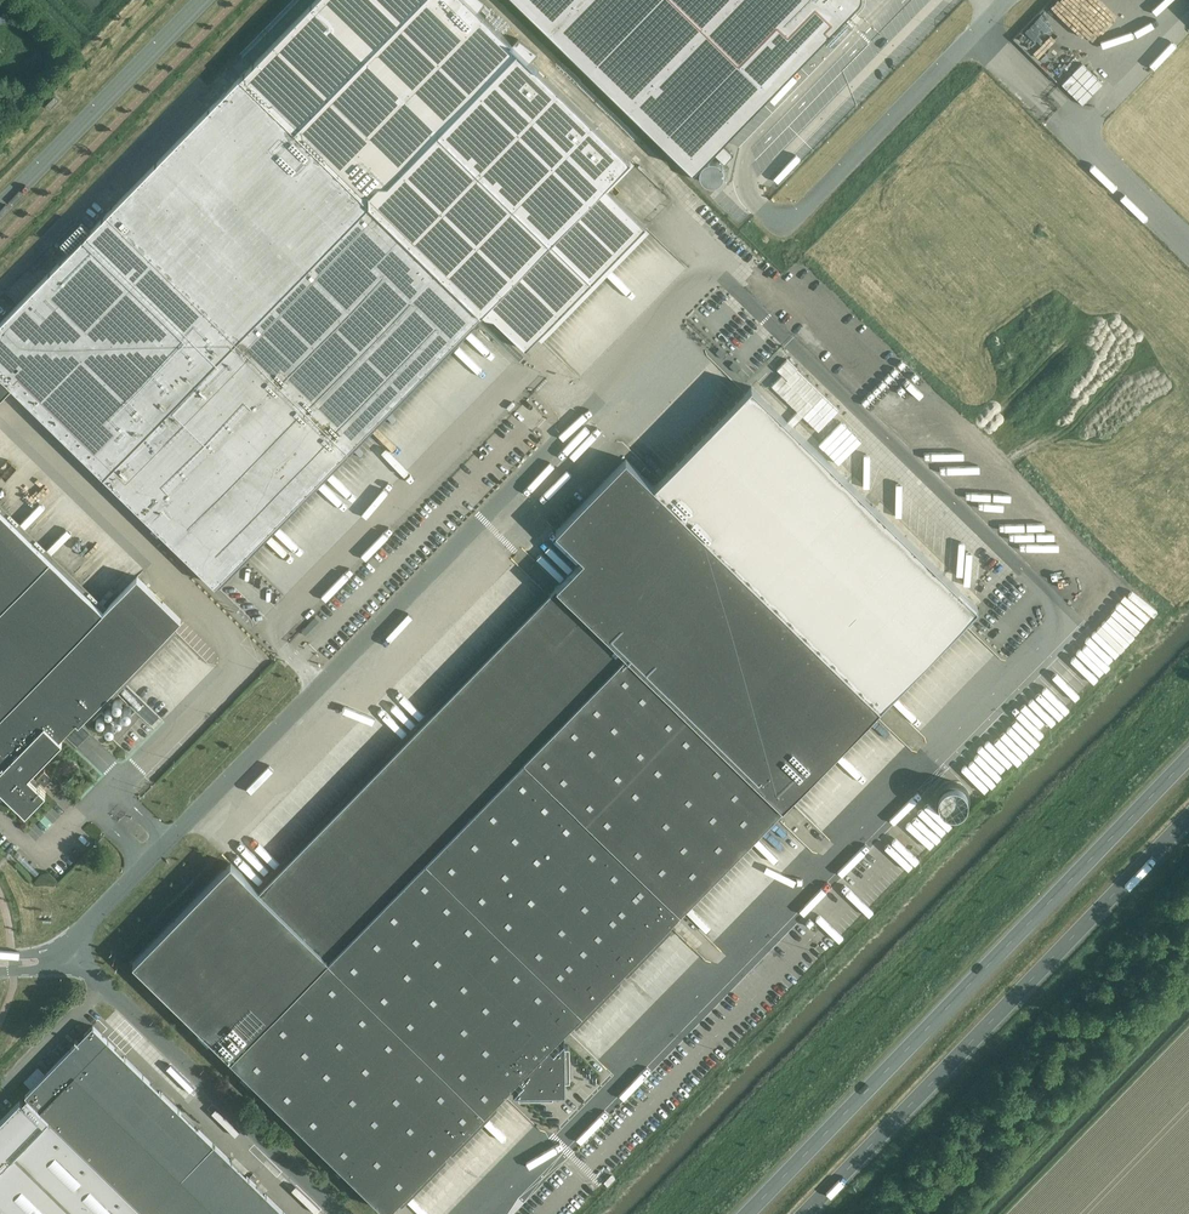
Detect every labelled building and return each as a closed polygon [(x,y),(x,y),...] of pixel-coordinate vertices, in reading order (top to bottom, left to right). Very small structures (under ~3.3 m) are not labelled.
[(240,77),(107,213),(0,323),(0,398),(12,386),(215,584),(481,312),(485,316),(494,318),(526,349),(646,226),(604,186),(630,159),(531,61),(536,55),(518,38),(513,44),(478,10),(484,4),(479,0),(315,0),(240,77)] [(693,170),(708,154),(858,1),(859,0),(519,0),(693,170)] [(1103,83),(1082,63),(1062,84),(1082,104),(1103,83)] [(55,96),(46,105),(50,109),(59,100),(55,96)] [(722,144),(714,153),(724,163),(733,155),(722,144)] [(82,219),(60,242),(68,250),(90,228),(82,219)] [(706,379),(702,383),(716,397),(721,392),(715,386),(714,387),(706,379)] [(583,558),(548,594),(259,890),(231,863),(133,963),(231,1059),(387,1211),(513,1082),(518,1087),(513,1092),(514,1092),(519,1092),(519,1097),(553,1097),(553,1092),(558,1092),(565,1085),(565,1080),(570,1080),(570,1045),(565,1045),(565,1040),(564,1040),(559,1045),(554,1040),(880,707),(978,606),(751,386),(654,486),(625,459),(555,531),(583,558)] [(641,447),(635,451),(643,460),(648,455),(641,447)] [(415,476),(423,481),(437,462),(429,457),(415,476)] [(26,813),(46,792),(37,783),(41,779),(45,782),(52,775),(45,767),(38,775),(36,777),(31,772),(62,740),(61,739),(77,722),(79,723),(87,715),(88,714),(113,689),(121,680),(122,680),(172,628),(173,627),(181,619),(138,577),(137,576),(103,611),(0,510),(0,787),(26,813)] [(959,569),(960,535),(952,535),(952,528),(940,528),(939,561),(948,562),(948,569),(959,569)] [(1081,621),(1076,626),(1087,636),(1091,632),(1081,621)] [(1065,658),(1094,680),(1110,659),(1082,636),(1065,658)] [(1003,656),(1007,648),(1001,645),(997,653),(1003,656)] [(1076,693),(1088,679),(1060,657),(1049,671),(1076,693)] [(155,722),(162,715),(133,688),(127,696),(155,722)] [(1007,710),(1032,734),(1050,715),(1025,692),(1007,710)] [(179,717),(157,741),(163,746),(185,723),(179,717)] [(1011,738),(1021,726),(1016,722),(1006,734),(1011,738)] [(172,744),(177,749),(187,739),(182,735),(172,744)] [(996,777),(1009,764),(985,738),(972,751),(996,777)] [(349,762),(360,773),(364,769),(353,759),(349,762)] [(932,793),(933,801),(944,801),(943,792),(932,793)] [(215,1145),(93,1025),(25,1095),(27,1097),(23,1102),(20,1100),(0,1120),(0,1206),(8,1213),(286,1213),(215,1145)] [(423,1197),(438,1213),(442,1209),(427,1193),(423,1197)]
